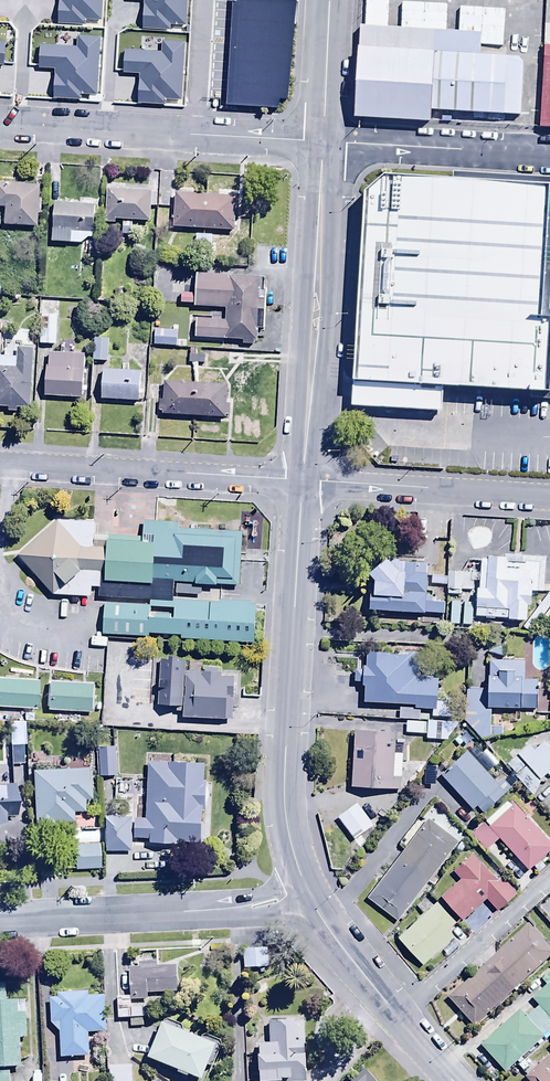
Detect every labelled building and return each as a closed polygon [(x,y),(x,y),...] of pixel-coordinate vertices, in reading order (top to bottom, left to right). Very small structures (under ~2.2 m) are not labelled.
[(53,101),(195,107),(199,0),(37,0),(36,17),(57,18),(53,101)] [(297,0),(236,0),(229,103),(281,106),(282,95),(291,95),(297,0)] [(435,33),(360,27),(352,116),(431,122),(432,110),(523,118),(528,55),(434,48),(435,33)] [(546,48),(539,125),(549,126),(549,48),(546,48)] [(384,175),(366,190),(355,403),(439,407),(441,382),(548,387),(549,350),(549,184),(384,175)] [(38,231),(38,188),(0,188),(0,214),(4,214),(4,231),(38,231)] [(235,194),(173,191),(171,226),(233,229),(235,194)] [(153,195),(107,193),(106,225),(151,227),(153,195)] [(78,207),(55,206),(52,246),(71,247),(72,235),(92,237),(94,208),(91,208),(91,200),(79,199),(78,207)] [(210,234),(194,234),(194,243),(210,244),(210,234)] [(192,305),(225,307),(224,319),(194,317),(193,336),(241,339),(240,344),(252,345),(253,340),(256,340),(256,328),(261,328),(264,289),(260,289),(261,277),(194,273),(192,293),(181,292),(180,302),(192,303),(192,305)] [(58,319),(41,319),(40,348),(56,349),(58,319)] [(176,330),(152,329),(152,344),(175,345),(176,330)] [(107,336),(94,336),(93,359),(106,360),(107,336)] [(33,351),(17,351),(17,361),(0,360),(0,412),(8,412),(8,417),(31,418),(33,351)] [(189,353),(188,364),(202,365),(203,354),(189,353)] [(45,394),(82,396),(83,359),(49,358),(48,369),(46,369),(45,394)] [(140,368),(103,367),(102,397),(139,398),(140,368)] [(161,414),(224,417),(224,413),(228,413),(229,402),(224,402),(225,383),(162,380),(161,401),(158,401),(158,408),(161,408),(161,414)] [(249,531),(63,521),(31,551),(59,581),(246,591),(249,531)] [(485,556),(480,555),(474,614),(524,618),(525,604),(528,604),(529,592),(536,592),(539,562),(505,558),(505,553),(485,552),(485,556)] [(367,608),(442,613),(443,600),(423,599),(426,561),(384,553),(366,570),(372,576),(371,589),(368,589),(367,608)] [(470,589),(471,572),(447,571),(447,575),(446,585),(447,593),(456,593),(457,588),(470,589)] [(446,585),(447,575),(431,574),(430,584),(446,585)] [(259,608),(117,604),(116,639),(258,644),(259,608)] [(363,683),(362,700),(414,703),(413,708),(419,708),(431,709),(430,715),(447,716),(448,698),(435,698),(436,678),(416,677),(417,651),(404,650),(403,653),(386,652),(387,650),(367,648),(366,662),(360,662),(359,682),(363,683)] [(183,655),(160,655),(159,702),(175,703),(175,710),(181,710),(181,716),(230,717),(230,674),(219,674),(219,667),(203,667),(203,661),(189,661),(189,669),(182,669),(183,655)] [(465,687),(465,723),(480,737),(500,737),(501,727),(491,727),(491,708),(535,708),(535,678),(522,678),(522,660),(488,660),(488,673),(486,673),(486,687),(465,687)] [(36,707),(38,679),(0,677),(0,705),(36,707)] [(94,683),(48,681),(47,709),(92,711),(94,683)] [(419,708),(413,708),(398,707),(397,718),(418,719),(419,708)] [(394,730),(353,728),(350,785),(399,787),(401,746),(394,746),(394,730)] [(24,733),(9,734),(10,762),(26,762),(24,733)] [(549,767),(549,743),(546,746),(536,735),(516,753),(538,778),(549,767)] [(114,744),(98,745),(99,774),(116,774),(114,744)] [(496,783),(465,750),(448,767),(444,763),(436,770),(472,809),(474,806),(481,814),(509,788),(501,779),(496,783)] [(29,755),(29,765),(51,764),(50,754),(29,755)] [(204,760),(148,759),(146,814),(135,814),(134,835),(148,836),(148,838),(176,839),(176,835),(205,836),(206,818),(200,818),(201,806),(204,806),(205,778),(203,778),(204,760)] [(89,766),(31,769),(34,827),(53,826),(53,820),(73,819),(72,809),(83,809),(82,797),(91,797),(89,766)] [(5,819),(5,814),(16,814),(15,781),(1,782),(1,772),(0,772),(0,819),(5,819)] [(498,838),(527,869),(549,848),(549,843),(513,803),(510,805),(506,800),(470,834),(485,850),(498,838)] [(337,815),(353,839),(352,840),(358,847),(365,841),(360,835),(373,826),(355,802),(337,815)] [(131,814),(103,815),(103,849),(131,849),(131,814)] [(388,867),(365,898),(396,921),(398,919),(401,921),(424,891),(421,888),(426,882),(433,887),(438,881),(432,877),(453,848),(459,853),(465,845),(427,816),(421,823),(417,820),(400,842),(405,845),(400,851),(398,850),(395,854),(396,855),(389,864),(386,862),(384,864),(388,867)] [(98,842),(74,843),(74,867),(99,866),(98,842)] [(496,878),(472,852),(451,870),(460,879),(441,897),(461,920),(486,898),(495,909),(514,892),(499,876),(496,878)] [(455,922),(436,902),(432,905),(426,898),(417,907),(423,913),(396,938),(422,966),(450,940),(443,933),(455,922)] [(483,904),(458,929),(469,939),(493,915),(483,904)] [(447,996),(473,1025),(549,954),(549,946),(528,922),(447,996)] [(261,947),(243,947),(243,962),(261,962),(261,947)] [(129,996),(117,996),(117,1017),(129,1017),(129,1027),(142,1027),(142,1016),(146,1016),(146,999),(147,999),(147,992),(177,992),(176,964),(158,965),(157,950),(130,950),(129,996)] [(528,1049),(530,1047),(533,1049),(538,1045),(536,1043),(543,1036),(542,1034),(549,1027),(549,969),(540,978),(545,983),(531,996),(538,1003),(524,1016),(518,1009),(479,1046),(504,1072),(511,1066),(513,1068),(531,1052),(528,1049)] [(9,1066),(21,1065),(20,1036),(27,1036),(25,997),(5,998),(4,981),(0,981),(0,1080),(9,1080),(9,1066)] [(56,996),(50,997),(50,1020),(59,1030),(60,1055),(89,1054),(88,1031),(105,1030),(103,995),(87,996),(87,990),(56,992),(56,996)] [(162,1018),(148,1053),(179,1065),(177,1070),(187,1074),(188,1071),(202,1076),(208,1061),(213,1063),(223,1037),(215,1034),(216,1032),(206,1028),(204,1034),(183,1026),(184,1023),(165,1016),(164,1018),(162,1018)] [(303,1016),(279,1017),(280,1019),(268,1020),(269,1039),(259,1040),(260,1050),(259,1050),(260,1079),(264,1078),(264,1080),(301,1080),(306,1080),(303,1016)] [(523,1077),(527,1080),(549,1080),(549,1053),(523,1077)] [(109,1063),(109,1080),(132,1080),(132,1063),(109,1063)] [(367,1069),(353,1080),(378,1080),(367,1069)]
